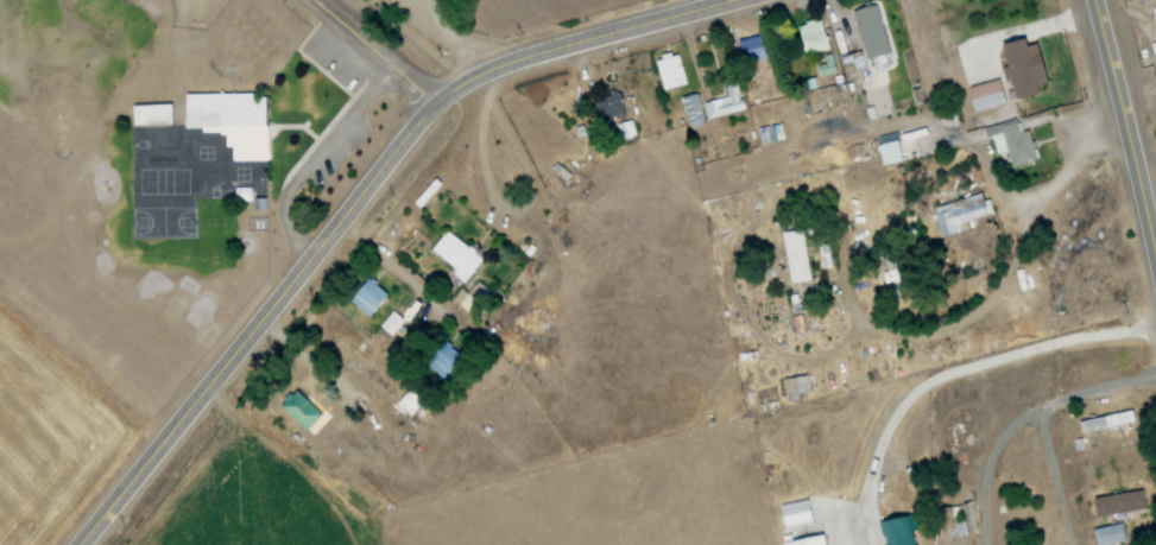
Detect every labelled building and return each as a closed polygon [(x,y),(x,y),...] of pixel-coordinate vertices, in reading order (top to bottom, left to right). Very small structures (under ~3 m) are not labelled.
[(885,54),(875,4),(853,9),(862,58),(885,54)] [(796,23),(799,53),(824,49),(821,20),(796,23)] [(741,64),(761,59),(754,35),(735,41),(741,64)] [(1042,83),(1035,43),(1022,45),(1021,39),(998,43),(1002,66),(999,67),(1001,78),(1008,77),(1011,99),(1036,94),(1034,85),(1042,83)] [(839,56),(844,76),(866,70),(860,50),(839,56)] [(686,83),(677,53),(652,61),(661,90),(686,83)] [(821,55),(823,64),(814,65),(816,76),(835,73),(831,53),(821,55)] [(1002,102),(995,79),(964,88),(971,111),(1002,102)] [(704,117),(742,111),(737,82),(723,84),(725,97),(702,101),(704,117)] [(592,99),(600,122),(623,114),(615,91),(592,99)] [(181,93),(181,130),(222,130),(222,146),(229,146),(229,161),(263,161),(263,93),(181,93)] [(703,125),(696,93),(679,96),(686,128),(703,125)] [(130,126),(169,124),(168,104),(129,105),(130,126)] [(635,136),(630,119),(614,124),(619,141),(635,136)] [(880,165),(902,160),(897,139),(875,145),(880,165)] [(940,236),(964,228),(959,211),(967,208),(964,198),(931,208),(940,236)] [(463,280),(480,259),(444,229),(427,250),(463,280)] [(773,235),(782,284),(810,279),(801,229),(773,235)] [(346,301),(367,317),(386,293),(365,277),(346,301)] [(373,331),(386,342),(404,321),(391,310),(373,331)] [(439,378),(458,355),(439,338),(419,362),(439,378)] [(785,401),(798,400),(797,392),(808,391),(807,376),(783,378),(785,401)] [(303,431),(319,414),(293,390),(277,407),(303,431)] [(393,405),(410,417),(419,404),(402,392),(393,405)] [(1106,432),(1133,425),(1129,410),(1075,422),(1078,433),(1105,427),(1106,432)] [(1092,516),(1143,511),(1142,491),(1090,496),(1092,516)] [(776,506),(781,527),(810,521),(805,499),(776,506)] [(943,537),(975,533),(971,503),(940,507),(943,537)] [(907,516),(878,521),(883,544),(913,544),(907,516)] [(1093,544),(1110,544),(1123,543),(1120,523),(1090,529),(1093,544)] [(820,535),(779,543),(779,544),(821,544),(820,535)]
